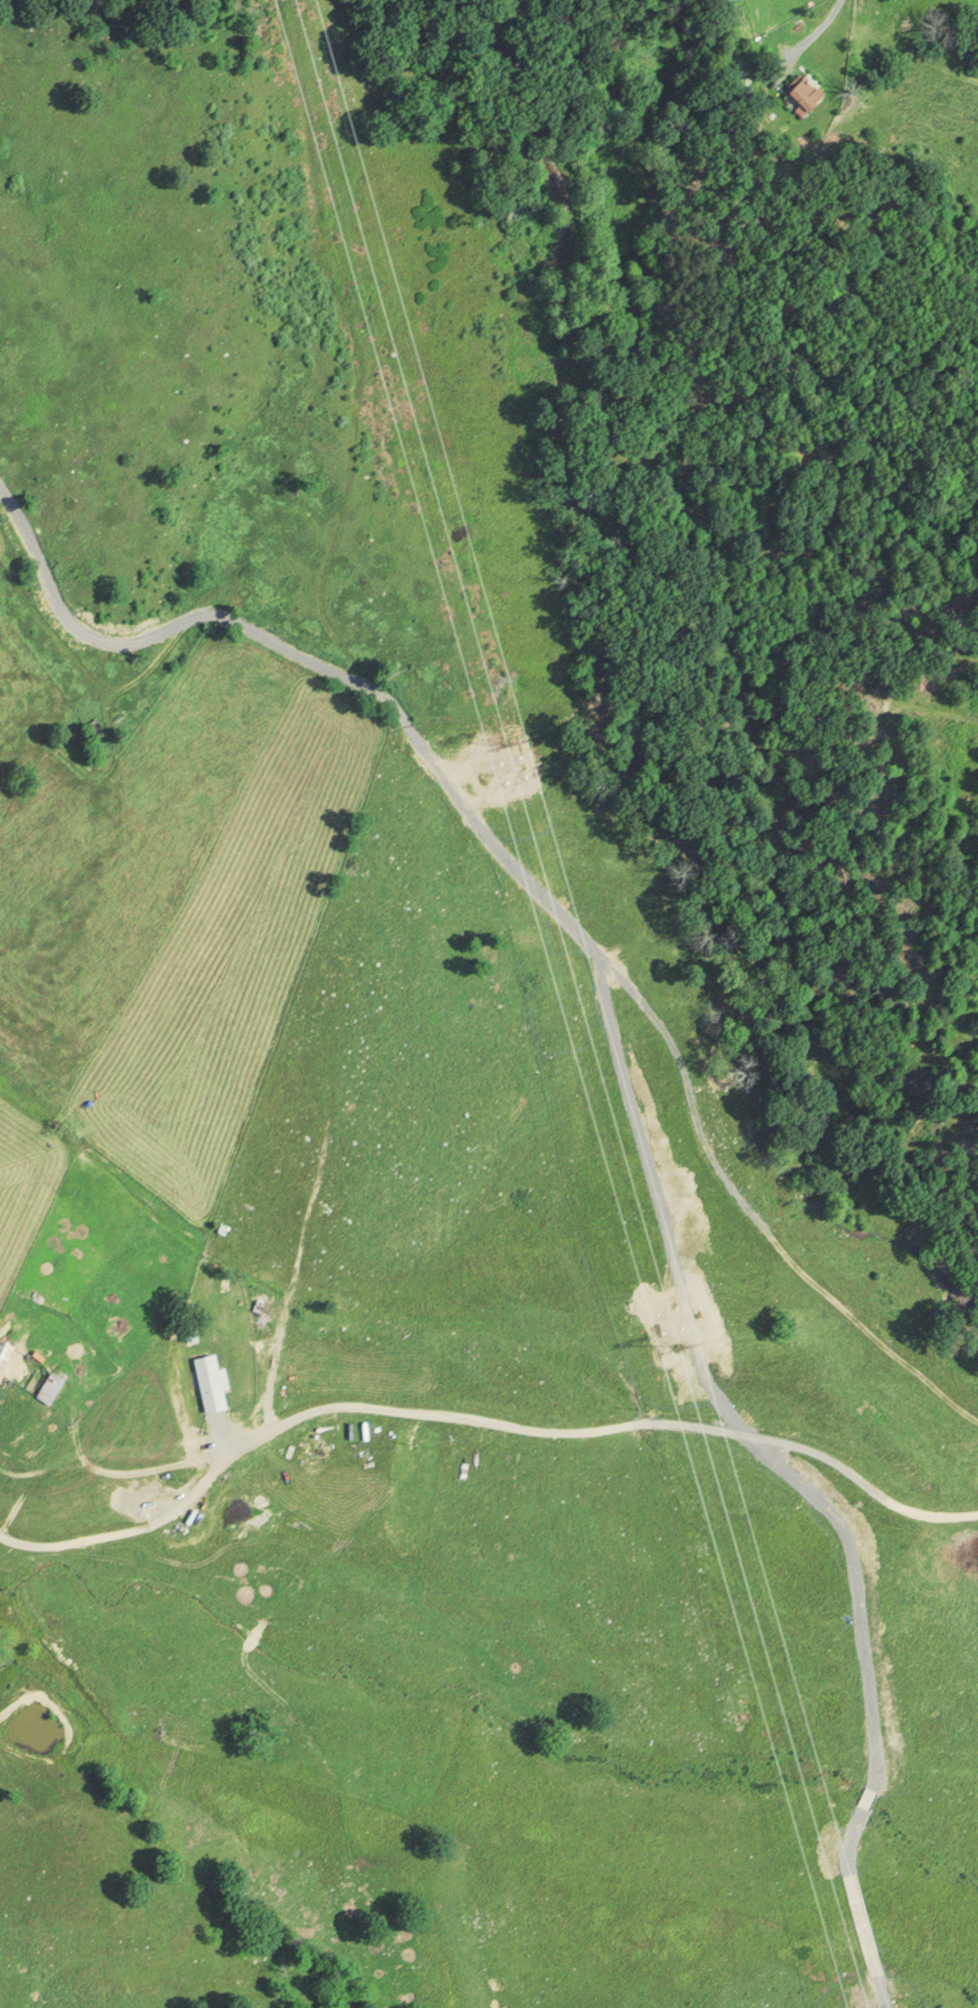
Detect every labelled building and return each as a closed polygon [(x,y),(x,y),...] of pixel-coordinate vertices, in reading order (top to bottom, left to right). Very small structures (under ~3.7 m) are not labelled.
[(201,1410),(223,1406),(215,1354),(192,1357),(201,1410)] [(44,1404),(61,1380),(48,1371),(31,1396),(44,1404)]
